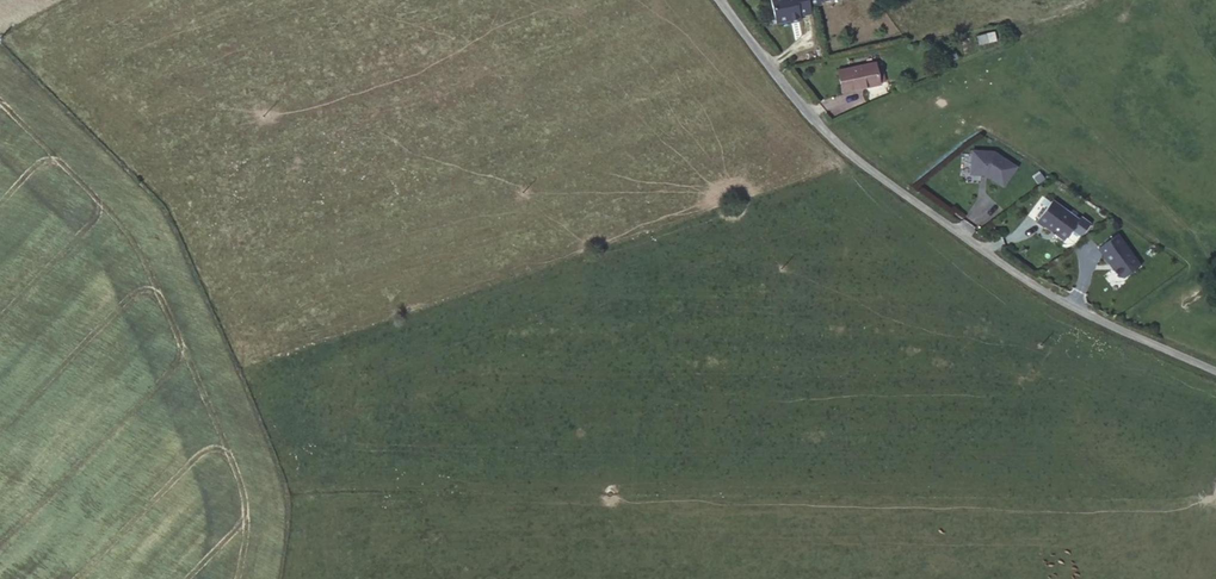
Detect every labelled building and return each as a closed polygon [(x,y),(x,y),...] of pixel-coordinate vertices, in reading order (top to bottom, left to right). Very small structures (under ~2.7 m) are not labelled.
[(806,0),(769,0),(774,23),(787,20),(798,18),(796,12),(808,10),(807,7),(806,0)] [(874,62),(836,70),(840,91),(878,84),(874,62)] [(972,150),(970,173),(986,174),(1003,186),(1016,166),(993,151),(972,150)] [(1052,200),(1036,221),(1044,227),(1045,226),(1064,240),(1079,220),(1052,200)] [(1117,234),(1098,248),(1109,263),(1110,262),(1114,267),(1112,268),(1119,277),(1123,278),(1140,266),(1117,234)]
